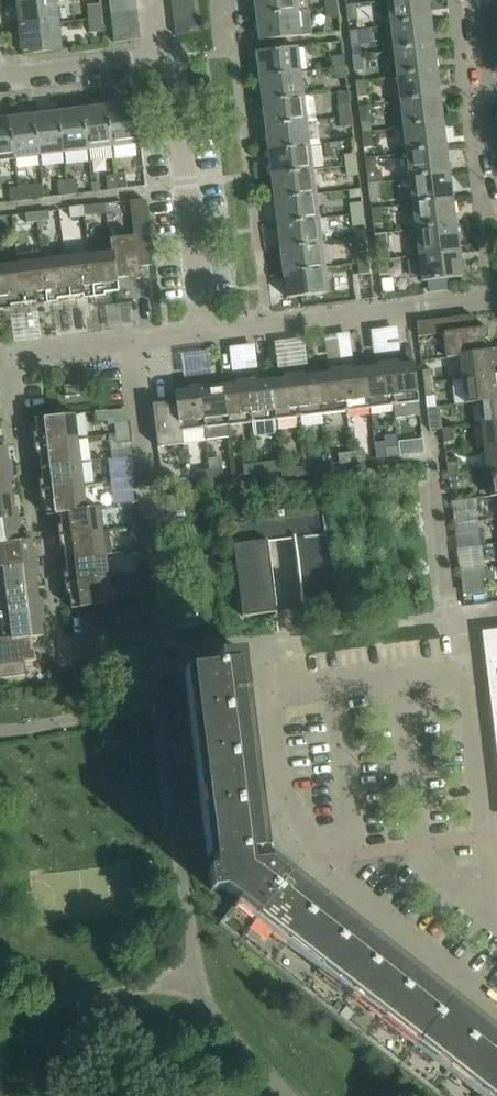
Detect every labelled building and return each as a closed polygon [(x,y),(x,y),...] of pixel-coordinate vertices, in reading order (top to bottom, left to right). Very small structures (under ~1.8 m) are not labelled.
[(16,2),(19,28),(59,23),(56,0),(35,0),(16,2)] [(197,0),(171,0),(172,10),(198,6),(197,0)] [(256,17),(297,12),(297,11),(308,9),(306,0),(254,0),(256,17)] [(388,1),(391,26),(430,22),(427,0),(395,0),(388,1)] [(111,17),(137,14),(136,1),(109,4),(111,17)] [(88,5),(89,20),(102,18),(101,4),(88,5)] [(346,6),(348,20),(357,19),(355,5),(346,6)] [(200,19),(198,6),(172,10),(173,23),(200,19)] [(338,6),(326,8),(328,19),(339,18),(338,6)] [(297,12),(256,17),(259,42),(300,37),(297,12)] [(111,17),(113,30),(139,26),(137,14),(111,17)] [(102,18),(89,20),(91,33),(104,31),(102,18)] [(200,19),(173,23),(175,35),(201,32),(200,19)] [(433,47),(430,22),(391,26),(394,52),(433,47)] [(59,23),(19,28),(23,55),(62,50),(59,23)] [(139,26),(113,30),(114,43),(140,40),(139,26)] [(349,31),(351,47),(361,45),(359,30),(349,31)] [(433,47),(394,52),(397,77),(436,73),(433,47)] [(256,53),(259,78),(300,73),(297,48),(256,53)] [(332,57),(333,69),(345,68),(343,56),(332,57)] [(352,57),(354,72),(364,71),(362,56),(352,57)] [(345,68),(333,69),(335,80),(346,78),(345,68)] [(303,97),(300,73),(259,78),(262,102),(303,97)] [(397,77),(400,103),(439,98),(436,73),(397,77)] [(356,83),(358,97),(367,96),(365,81),(356,83)] [(303,97),(262,102),(266,127),(306,122),(303,97)] [(400,103),(403,129),(442,124),(439,98),(400,103)] [(107,107),(112,147),(137,144),(133,110),(135,110),(135,106),(133,106),(132,104),(107,107)] [(338,106),(339,118),(350,116),(349,105),(338,106)] [(112,147),(107,107),(83,110),(88,150),(112,147)] [(359,108),(361,123),(370,122),(368,107),(359,108)] [(83,110),(58,113),(63,153),(88,150),(83,110)] [(58,113),(33,116),(38,156),(63,153),(58,113)] [(9,119),(14,159),(38,156),(33,116),(9,119)] [(350,116),(339,118),(341,129),(352,127),(350,116)] [(0,120),(0,161),(14,159),(9,119),(0,120)] [(309,146),(306,122),(266,127),(269,151),(309,146)] [(442,124),(403,129),(407,154),(446,149),(442,124)] [(362,134),(364,149),(373,148),(371,132),(362,134)] [(269,151),(272,176),(312,171),(309,146),(269,151)] [(449,175),(446,149),(407,154),(410,179),(449,175)] [(344,156),(346,167),(357,165),(356,154),(344,156)] [(368,184),(377,183),(382,183),(381,171),(376,172),(374,158),(365,159),(368,184)] [(357,165),(346,167),(347,178),(359,176),(357,165)] [(312,171),(272,176),(275,200),(315,195),(312,171)] [(115,176),(117,189),(126,188),(125,175),(115,176)] [(410,179),(413,205),(452,200),(449,175),(410,179)] [(117,189),(115,176),(107,177),(108,190),(117,189)] [(66,182),(68,195),(78,194),(76,181),(66,182)] [(68,195),(66,182),(58,183),(59,197),(68,195)] [(377,183),(368,184),(370,199),(379,198),(377,183)] [(17,188),(19,202),(29,200),(27,187),(17,188)] [(19,202),(17,188),(9,189),(11,203),(19,202)] [(318,219),(315,195),(275,200),(278,224),(318,219)] [(115,279),(117,279),(134,277),(134,280),(140,279),(139,267),(152,266),(144,199),(130,201),(134,236),(109,239),(111,252),(112,252),(115,279)] [(413,205),(416,231),(455,226),(452,200),(413,205)] [(349,204),(351,215),(363,214),(361,203),(349,204)] [(83,207),(84,216),(97,214),(96,205),(83,207)] [(84,216),(83,207),(70,209),(71,218),(84,216)] [(371,210),(373,224),(383,223),(381,209),(371,210)] [(36,213),(37,222),(50,220),(49,212),(36,213)] [(37,222),(36,213),(22,215),(23,223),(37,222)] [(363,214),(351,215),(352,227),(364,225),(363,214)] [(318,219),(278,224),(281,249),(321,244),(318,219)] [(455,226),(416,231),(419,256),(458,252),(455,226)] [(375,236),(377,251),(386,250),(384,235),(375,236)] [(321,244),(281,249),(284,274),(324,269),(321,244)] [(112,252),(111,252),(89,255),(94,298),(99,298),(98,294),(118,292),(117,279),(115,279),(112,252)] [(356,253),(358,265),(369,263),(367,252),(356,253)] [(458,252),(419,256),(422,282),(447,279),(447,280),(451,280),(450,278),(461,277),(458,252)] [(89,255),(65,258),(70,298),(88,296),(89,299),(94,298),(89,255)] [(41,261),(47,304),(52,304),(51,300),(70,298),(65,258),(41,261)] [(378,261),(380,276),(389,275),(388,260),(378,261)] [(18,264),(23,304),(41,301),(41,305),(47,304),(41,261),(18,264)] [(369,263),(358,265),(359,275),(370,274),(369,263)] [(18,264),(0,266),(0,310),(4,310),(4,306),(23,304),(18,264)] [(324,269),(284,274),(287,298),(290,298),(290,300),(293,299),(327,293),(324,269)] [(109,303),(110,327),(136,326),(135,302),(109,303)] [(486,352),(486,351),(484,334),(487,333),(487,327),(474,329),(473,315),(416,323),(418,337),(443,334),(447,358),(460,357),(459,356),(486,352)] [(399,326),(372,329),(375,352),(401,349),(399,326)] [(325,335),(329,358),(354,354),(351,331),(325,335)] [(279,339),(282,363),(307,361),(305,337),(279,339)] [(231,346),(234,369),(259,366),(256,343),(231,346)] [(460,357),(462,379),(496,374),(496,350),(486,351),(486,352),(459,356),(460,357)] [(384,366),(365,369),(370,408),(393,406),(388,362),(383,363),(384,366)] [(388,362),(393,406),(418,402),(413,363),(393,365),(393,362),(388,362)] [(337,372),(318,374),(323,414),(346,411),(341,368),(336,369),(337,372)] [(346,368),(341,368),(346,411),(370,408),(365,369),(346,371),(346,368)] [(422,371),(424,384),(433,383),(432,370),(422,371)] [(294,374),(299,417),(323,414),(318,374),(299,377),(299,373),(294,374)] [(270,380),(275,420),(299,417),(294,374),(289,375),(289,378),(270,380)] [(462,379),(465,404),(478,402),(496,399),(496,374),(462,379)] [(246,380),(251,423),(275,420),(270,380),(251,383),(251,379),(246,380)] [(223,386),(228,426),(251,423),(246,380),(241,381),(242,384),(223,386)] [(433,383),(424,384),(425,397),(435,396),(433,383)] [(228,426),(223,386),(204,388),(204,385),(199,386),(204,429),(205,429),(207,440),(229,437),(227,426),(228,426)] [(204,429),(199,386),(194,386),(194,390),(175,392),(176,405),(177,405),(180,432),(182,432),(204,429)] [(478,402),(481,425),(496,423),(496,399),(478,402)] [(177,405),(176,405),(159,407),(159,404),(152,404),(158,448),(183,445),(182,432),(180,432),(177,405)] [(427,410),(429,423),(438,422),(436,408),(427,410)] [(33,439),(34,444),(77,438),(74,414),(34,419),(37,439),(33,439)] [(115,425),(116,433),(129,432),(128,423),(115,425)] [(481,425),(484,448),(496,447),(496,423),(481,425)] [(443,429),(444,442),(454,441),(453,428),(443,429)] [(398,447),(399,456),(413,455),(409,429),(397,431),(399,447),(398,447)] [(129,432),(116,433),(117,444),(130,442),(129,432)] [(80,462),(77,438),(34,444),(35,449),(38,449),(41,468),(80,462)] [(12,471),(12,466),(9,467),(6,447),(0,447),(0,473),(12,471)] [(399,456),(398,447),(385,448),(386,458),(399,456)] [(484,448),(487,472),(496,471),(496,447),(484,448)] [(351,453),(352,462),(365,461),(364,451),(351,453)] [(352,462),(351,453),(338,454),(339,464),(352,462)] [(39,486),(40,492),(83,486),(80,462),(41,468),(43,486),(39,486)] [(256,464),(257,474),(270,472),(269,463),(256,464)] [(447,464),(449,477),(458,476),(457,463),(447,464)] [(257,474),(256,464),(243,466),(244,475),(257,474)] [(305,467),(306,477),(319,475),(318,465),(305,467)] [(306,477),(305,467),(292,469),(293,478),(306,477)] [(209,470),(210,480),(223,478),(222,468),(209,470)] [(121,472),(122,481),(135,479),(134,470),(121,472)] [(210,480),(209,470),(196,472),(197,481),(210,480)] [(12,495),(10,482),(14,482),(12,471),(0,473),(0,497),(12,495)] [(487,472),(490,497),(496,496),(496,471),(487,472)] [(161,476),(162,486),(175,484),(174,474),(161,476)] [(458,476),(449,477),(450,490),(460,489),(458,476)] [(135,479),(122,481),(123,491),(136,489),(135,479)] [(83,486),(40,492),(41,496),(44,496),(47,516),(60,514),(60,513),(86,510),(86,509),(83,486)] [(0,497),(0,521),(18,519),(18,513),(14,514),(12,495),(0,497)] [(58,532),(59,537),(102,531),(99,507),(86,509),(86,510),(60,513),(60,514),(62,531),(58,532)] [(231,524),(242,617),(276,613),(267,542),(294,538),(302,610),(335,606),(324,512),(284,517),(283,510),(275,511),(276,518),(231,524)] [(453,515),(454,524),(467,523),(466,513),(453,515)] [(130,515),(131,528),(141,526),(139,514),(130,515)] [(0,521),(0,545),(18,542),(18,541),(16,523),(19,523),(18,519),(0,521)] [(467,523),(454,524),(456,534),(469,533),(467,523)] [(141,526),(131,528),(133,541),(142,540),(141,526)] [(63,542),(65,561),(105,555),(102,531),(59,537),(59,542),(63,542)] [(37,564),(36,559),(33,559),(31,539),(18,541),(18,542),(0,545),(0,569),(37,564)] [(64,579),(65,585),(108,579),(105,555),(65,561),(68,579),(64,579)] [(459,562),(460,572),(473,570),(472,560),(459,562)] [(135,562),(137,575),(147,574),(145,561),(135,562)] [(0,569),(0,592),(37,588),(34,569),(38,569),(37,564),(0,569)] [(473,570),(460,572),(461,581),(474,580),(473,570)] [(147,574),(137,575),(139,588),(148,587),(147,574)] [(108,579),(65,585),(65,589),(69,589),(71,609),(111,604),(108,579)] [(0,592),(0,616),(43,611),(42,606),(39,607),(37,588),(0,592)] [(43,611),(0,616),(0,618),(3,639),(3,640),(29,636),(30,638),(43,636),(40,616),(43,616),(43,611)] [(496,730),(496,631),(483,633),(496,730)] [(3,639),(0,639),(0,679),(25,676),(24,662),(36,661),(35,655),(32,655),(30,638),(29,636),(3,640),(3,639)] [(287,870),(283,875),(280,873),(281,872),(281,870),(280,868),(279,867),(277,866),(276,866),(274,867),(273,868),(269,865),(267,863),(262,863),(256,820),(263,819),(242,653),(243,653),(242,652),(218,655),(218,656),(221,656),(222,666),(184,670),(207,858),(214,857),(215,869),(208,870),(211,890),(223,889),(225,890),(225,889),(238,900),(218,926),(436,1095),(496,1095),(496,1034),(287,870)]
